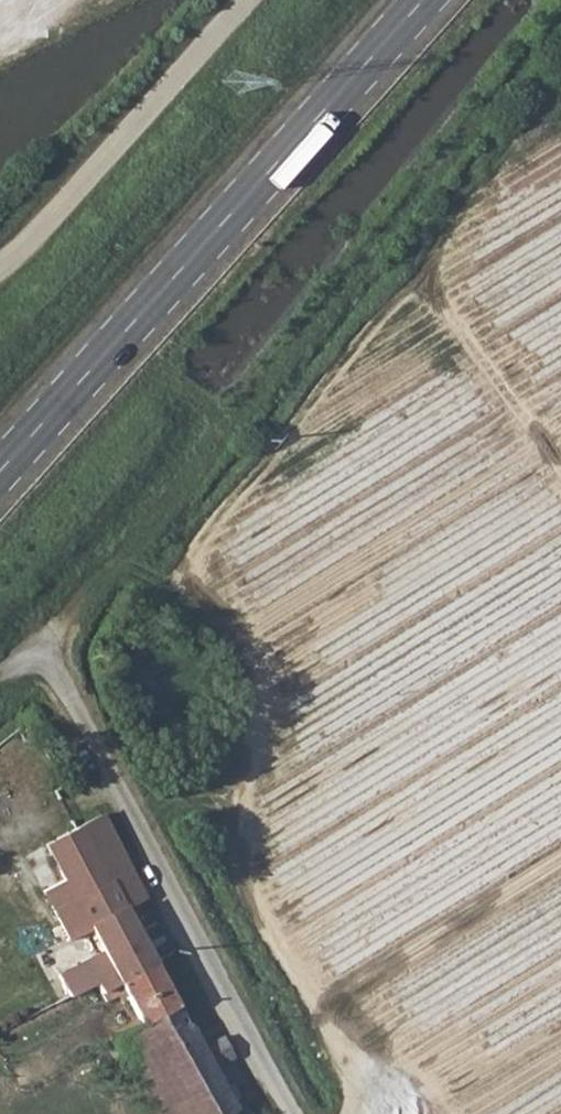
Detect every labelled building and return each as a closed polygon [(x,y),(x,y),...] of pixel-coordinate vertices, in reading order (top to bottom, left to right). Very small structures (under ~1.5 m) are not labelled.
[(155,778),(162,791),(175,784),(168,772),(155,778)] [(71,899),(52,910),(57,918),(73,948),(80,944),(93,937),(88,927),(142,898),(99,814),(77,825),(107,880),(71,899)] [(77,825),(29,851),(48,888),(62,881),(71,899),(107,880),(77,825)] [(52,910),(71,899),(62,881),(48,888),(42,892),(52,910)] [(80,944),(83,954),(86,959),(135,933),(158,921),(144,897),(142,898),(88,927),(93,937),(80,944)] [(82,968),(90,984),(95,981),(97,986),(149,959),(135,933),(86,959),(88,965),(82,968)] [(43,960),(38,951),(34,945),(15,956),(23,972),(43,960)] [(166,1046),(188,1033),(171,1001),(149,959),(97,986),(103,1001),(121,991),(139,1023),(114,1037),(131,1066),(139,1061),(166,1046)] [(90,984),(82,968),(62,979),(71,994),(90,984)] [(190,1036),(188,1033),(166,1046),(139,1061),(131,1066),(157,1113),(218,1113),(231,1107),(220,1087),(210,1068),(199,1047),(192,1034),(190,1036)] [(231,1057),(220,1036),(199,1047),(210,1068),(231,1057)] [(240,1102),(229,1082),(220,1087),(231,1107),(240,1102)]
